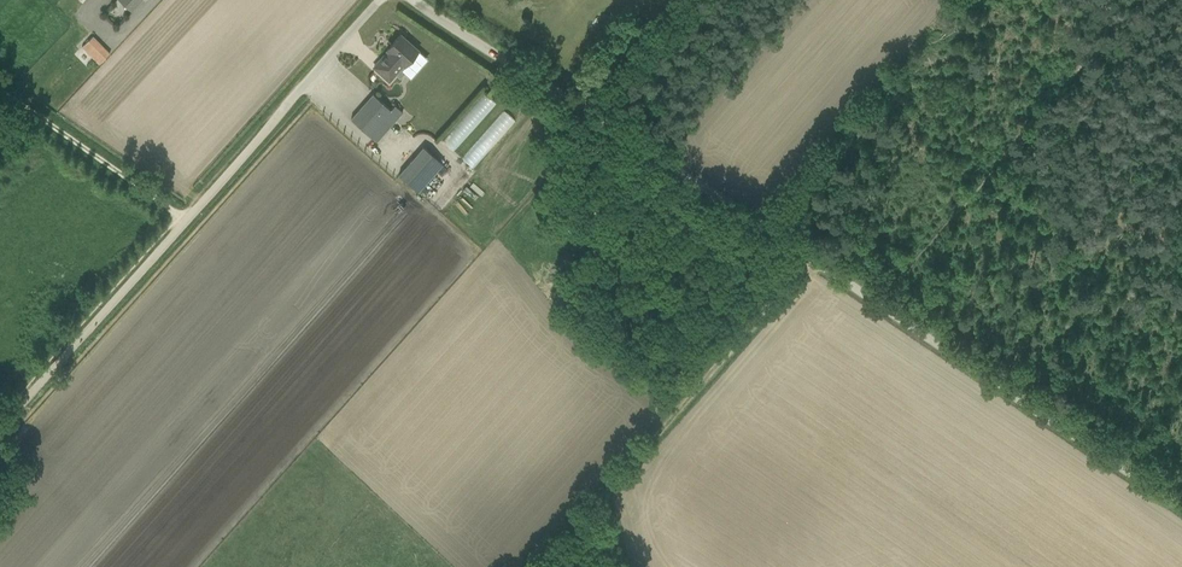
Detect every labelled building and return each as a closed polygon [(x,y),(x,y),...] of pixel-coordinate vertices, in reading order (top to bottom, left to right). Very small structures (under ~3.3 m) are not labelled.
[(132,11),(142,0),(120,0),(132,11)] [(404,66),(419,50),(401,34),(387,50),(388,51),(374,67),(391,81),(404,66)] [(111,53),(93,36),(82,47),(100,64),(111,53)] [(391,109),(374,94),(351,119),(377,142),(403,112),(395,105),(391,109)] [(496,104),(485,94),(443,141),(454,151),(496,104)] [(462,158),(473,167),(515,121),(504,111),(462,158)] [(443,164),(423,146),(399,174),(419,192),(443,164)] [(566,219),(587,208),(584,202),(563,212),(566,219)] [(603,233),(600,238),(605,241),(608,236),(603,233)]
